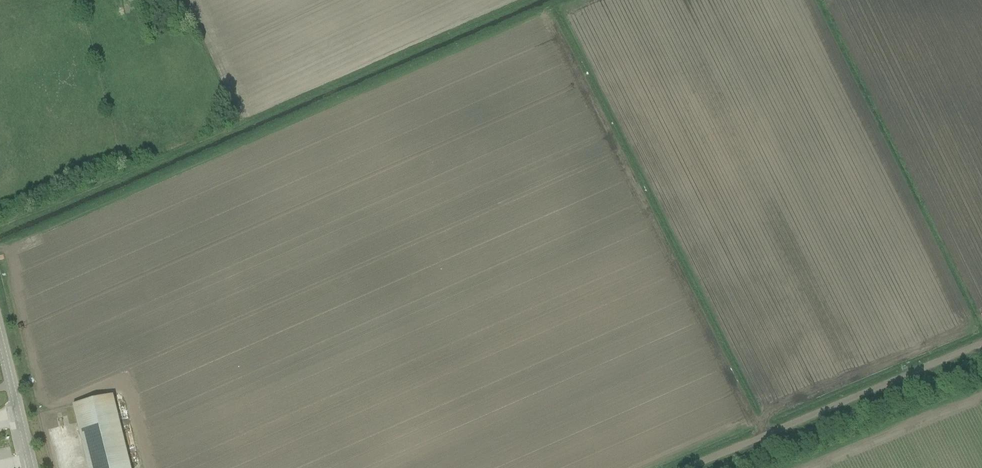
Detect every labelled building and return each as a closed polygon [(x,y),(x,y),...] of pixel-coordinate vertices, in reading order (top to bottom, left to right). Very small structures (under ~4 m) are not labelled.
[(112,396),(73,406),(88,467),(130,467),(112,396)]
